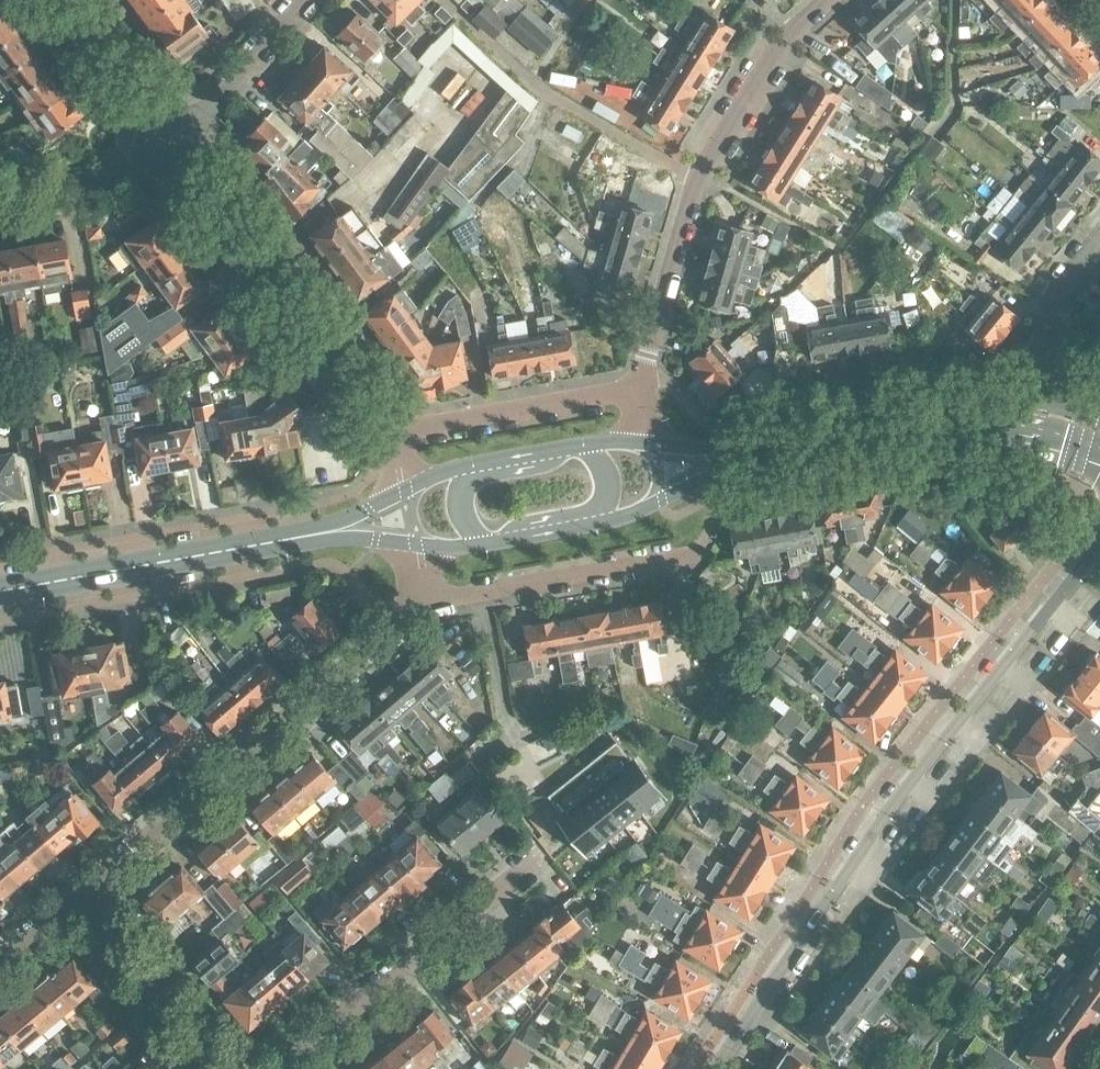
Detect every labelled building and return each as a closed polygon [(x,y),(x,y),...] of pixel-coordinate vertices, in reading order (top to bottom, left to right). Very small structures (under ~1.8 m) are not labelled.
[(141,10),(140,12),(145,18),(147,19),(149,21),(177,0),(134,0),(141,10)] [(149,21),(151,23),(150,26),(154,31),(157,31),(164,41),(196,18),(205,12),(207,10),(200,0),(177,0),(149,21)] [(236,19),(255,6),(251,0),(222,0),(236,19)] [(396,23),(403,16),(409,23),(416,16),(401,0),(373,0),(396,23)] [(416,16),(423,8),(417,2),(419,0),(401,0),(416,16)] [(461,6),(471,15),(477,8),(468,0),(466,0),(461,6)] [(494,8),(502,0),(485,0),(494,8)] [(495,15),(505,24),(508,20),(512,23),(520,13),(526,6),(520,0),(509,0),(507,2),(495,15)] [(870,9),(892,33),(903,45),(908,40),(917,31),(907,20),(889,0),(879,0),(870,9)] [(907,20),(918,10),(923,15),(920,18),(925,24),(932,18),(916,0),(889,0),(907,20)] [(932,18),(939,12),(933,5),(928,0),(916,0),(932,18)] [(990,18),(994,23),(1018,0),(998,0),(1003,6),(990,18)] [(994,23),(1003,31),(1014,20),(1021,27),(1046,4),(1042,0),(1018,0),(994,23)] [(1029,35),(1017,47),(1023,53),(1060,19),(1046,4),(1021,27),(1029,35)] [(441,5),(435,12),(445,21),(448,18),(451,15),(441,5)] [(512,23),(508,27),(541,56),(552,43),(553,41),(558,34),(526,6),(520,13),(512,23)] [(486,7),(475,19),(494,36),(505,24),(495,15),(491,11),(486,7)] [(854,23),(853,23),(867,38),(876,48),(888,61),(895,63),(897,51),(903,45),(892,33),(870,9),(854,23)] [(196,18),(164,41),(165,42),(165,48),(170,54),(174,54),(180,63),(221,33),(205,12),(196,18)] [(0,16),(0,49),(22,32),(13,20),(10,22),(4,13),(0,16)] [(356,13),(337,33),(365,59),(384,38),(356,13)] [(685,13),(680,21),(722,47),(732,31),(733,30),(706,13),(700,22),(685,13)] [(1060,19),(1023,53),(1037,68),(1043,62),(1049,57),(1074,33),(1060,19)] [(680,21),(675,28),(690,37),(685,46),(712,63),(721,49),(722,47),(680,21)] [(408,28),(398,38),(405,47),(416,36),(408,28)] [(0,49),(0,75),(3,78),(34,54),(28,46),(31,44),(22,32),(0,49)] [(1051,70),(1046,75),(1052,81),(1087,48),(1074,33),(1049,57),(1056,64),(1050,69),(1051,70)] [(664,46),(659,54),(701,80),(712,63),(685,46),(678,41),(672,51),(664,46)] [(326,46),(312,62),(337,86),(350,98),(366,82),(358,75),(326,46)] [(405,47),(395,57),(414,74),(424,64),(418,59),(405,47)] [(1052,81),(1058,88),(1069,77),(1077,85),(1099,63),(1099,61),(1087,48),(1052,81)] [(34,54),(3,78),(18,99),(52,73),(43,61),(40,63),(34,54)] [(659,54),(654,62),(669,71),(663,81),(690,98),(701,80),(659,54)] [(298,78),(294,82),(327,111),(334,102),(328,97),(337,86),(312,62),(308,67),(305,64),(295,75),(298,78)] [(52,73),(18,99),(32,119),(64,95),(58,87),(61,85),(52,73)] [(865,74),(856,87),(890,110),(892,96),(892,92),(865,74)] [(816,79),(804,98),(847,125),(858,129),(862,122),(837,107),(843,96),(816,79)] [(291,80),(278,95),(281,97),(279,99),(282,102),(312,128),(316,125),(319,128),(310,138),(341,168),(350,176),(353,178),(374,156),(327,111),(294,82),(291,80)] [(450,166),(444,176),(454,185),(468,197),(505,160),(523,141),(516,134),(515,133),(532,108),(538,99),(537,99),(516,80),(508,91),(453,162),(450,166)] [(642,81),(637,89),(643,90),(680,114),(690,98),(663,81),(657,90),(643,80),(642,81)] [(637,89),(633,96),(648,105),(641,115),(669,133),(669,132),(680,114),(643,90),(637,89)] [(1063,93),(1061,93),(1061,104),(1061,107),(1074,107),(1074,93),(1063,93)] [(64,95),(32,119),(48,140),(51,139),(53,141),(63,133),(61,131),(81,117),(79,115),(82,113),(73,101),(70,103),(64,95)] [(396,97),(374,121),(391,137),(415,110),(400,100),(396,97)] [(804,98),(794,113),(822,131),(827,122),(835,127),(843,132),(847,125),(804,98)] [(1015,105),(1015,116),(1032,116),(1032,106),(1015,105)] [(266,117),(243,141),(245,142),(245,148),(244,150),(266,170),(277,158),(283,164),(290,156),(285,151),(292,143),(294,146),(302,137),(273,111),(267,118),(266,117)] [(794,113),(783,131),(818,153),(827,159),(838,141),(836,139),(829,135),(822,131),(794,113)] [(917,113),(911,123),(923,131),(929,122),(917,113)] [(1048,152),(1087,183),(1099,166),(1099,159),(1078,142),(1060,127),(1056,123),(1050,131),(1058,137),(1059,138),(1048,152)] [(775,145),(773,148),(803,166),(809,170),(815,162),(822,166),(827,159),(818,153),(783,131),(775,145)] [(266,170),(262,174),(282,201),(308,173),(298,164),(313,147),(305,140),(297,148),(290,156),(283,164),(277,158),(266,170)] [(773,148),(763,164),(807,191),(811,185),(804,181),(802,180),(800,183),(794,179),(803,166),(773,148)] [(920,151),(908,166),(921,184),(936,174),(955,189),(959,183),(935,164),(930,160),(920,151)] [(1048,152),(1042,159),(1050,165),(1053,162),(1058,166),(1044,183),(1069,204),(1087,183),(1048,152)] [(751,183),(750,184),(757,188),(785,205),(792,195),(808,205),(814,196),(807,191),(763,164),(751,183)] [(341,168),(335,175),(342,183),(350,176),(341,168)] [(1030,172),(1013,193),(1015,195),(1052,225),(1055,222),(1069,204),(1044,183),(1030,172)] [(308,173),(282,201),(296,220),(325,190),(332,182),(324,175),(318,182),(312,177),(308,173)] [(444,176),(437,186),(460,207),(468,197),(454,185),(444,176)] [(1001,208),(996,215),(1009,226),(1035,247),(1052,225),(1015,195),(1003,209),(1001,208)] [(884,201),(870,220),(902,242),(915,224),(884,201)] [(388,209),(384,215),(400,227),(406,221),(410,224),(413,219),(395,207),(391,204),(388,209)] [(598,210),(596,217),(645,231),(651,212),(619,204),(616,215),(598,210)] [(339,215),(311,235),(319,246),(319,249),(322,255),(327,255),(329,258),(369,227),(354,207),(340,217),(339,215)] [(400,227),(398,228),(404,235),(415,225),(426,211),(422,208),(418,214),(413,219),(410,224),(406,221),(400,227)] [(123,209),(114,215),(124,229),(132,223),(123,209)] [(596,217),(594,227),(610,232),(607,242),(610,243),(640,251),(645,231),(596,217)] [(121,248),(110,257),(121,271),(132,263),(137,269),(139,267),(145,263),(175,240),(174,238),(174,234),(171,229),(167,229),(162,221),(154,227),(152,224),(121,248)] [(782,222),(770,250),(779,254),(791,225),(782,222)] [(718,236),(716,243),(764,257),(766,250),(757,246),(749,244),(753,232),(752,232),(721,223),(721,224),(718,236)] [(468,224),(453,233),(461,246),(476,238),(468,224)] [(563,226),(555,234),(579,255),(589,258),(634,271),(640,251),(610,243),(607,252),(588,246),(563,226)] [(979,237),(974,242),(989,253),(993,248),(1017,268),(1035,247),(1009,226),(998,241),(984,230),(979,237)] [(101,227),(87,229),(89,240),(103,237),(101,227)] [(369,227),(329,258),(331,260),(330,265),(333,270),(338,270),(342,276),(352,268),(355,272),(364,265),(363,263),(384,247),(369,227)] [(398,228),(390,235),(397,242),(404,235),(398,228)] [(64,240),(36,245),(42,283),(45,294),(62,290),(59,279),(71,277),(64,240)] [(175,240),(145,263),(160,283),(190,260),(184,252),(184,248),(181,244),(177,243),(175,240)] [(716,243),(711,262),(758,277),(762,265),(764,257),(716,243)] [(36,245),(7,250),(15,298),(27,296),(25,286),(42,283),(36,245)] [(352,268),(342,276),(348,284),(344,286),(356,301),(386,278),(400,267),(392,257),(384,247),(363,263),(364,265),(355,272),(352,268)] [(427,247),(413,259),(421,268),(434,256),(427,247)] [(0,251),(0,290),(4,290),(6,302),(9,302),(16,300),(15,298),(7,250),(0,251)] [(589,258),(579,255),(584,259),(583,263),(601,269),(598,282),(629,290),(634,271),(589,258)] [(190,260),(160,283),(177,306),(201,289),(200,287),(207,282),(200,273),(200,269),(197,264),(193,264),(190,260)] [(711,262),(705,282),(752,296),(755,286),(756,286),(758,277),(711,262)] [(705,282),(699,301),(730,310),(734,299),(750,303),(752,296),(705,282)] [(131,294),(125,298),(131,306),(136,302),(148,293),(142,285),(131,294)] [(86,286),(72,289),(77,318),(92,316),(86,286)] [(399,291),(366,316),(375,326),(372,329),(380,339),(411,315),(414,312),(418,310),(402,288),(399,291)] [(772,317),(768,323),(772,351),(792,348),(794,347),(794,346),(810,343),(813,359),(814,359),(834,355),(825,306),(824,303),(816,305),(815,304),(799,289),(787,297),(780,298),(782,307),(772,317)] [(448,299),(438,316),(448,324),(456,313),(467,311),(467,310),(457,293),(448,299)] [(970,293),(964,300),(1004,333),(1017,316),(992,296),(984,305),(978,300),(970,293)] [(872,297),(864,298),(873,348),(893,344),(889,323),(887,312),(875,314),(872,297)] [(859,317),(848,319),(854,351),(873,348),(864,298),(856,300),(859,317)] [(16,300),(9,302),(13,322),(28,318),(23,299),(16,300)] [(552,300),(543,302),(546,315),(555,365),(574,362),(570,340),(567,321),(555,323),(554,316),(552,300)] [(965,312),(957,322),(960,324),(965,328),(991,349),(992,349),(991,348),(1004,333),(964,300),(959,306),(965,312)] [(131,306),(99,330),(103,353),(107,375),(109,374),(121,365),(149,344),(182,319),(173,307),(162,312),(149,319),(136,302),(131,306)] [(834,304),(825,306),(834,355),(854,351),(848,319),(837,321),(834,304)] [(195,330),(180,341),(193,359),(201,356),(210,350),(211,351),(241,328),(239,326),(239,323),(235,317),(233,317),(232,317),(225,306),(218,312),(217,311),(198,326),(194,329),(195,330)] [(467,311),(456,313),(459,335),(470,333),(467,311)] [(189,315),(157,338),(167,351),(180,341),(195,330),(194,329),(198,326),(189,315)] [(411,315),(380,339),(384,345),(392,355),(390,357),(394,363),(428,337),(420,328),(411,315)] [(538,321),(527,323),(535,369),(555,365),(546,315),(537,317),(538,321)] [(28,318),(13,322),(17,340),(32,337),(28,318)] [(526,319),(506,323),(515,373),(535,369),(527,323),(526,319)] [(500,342),(489,344),(491,355),(495,376),(515,373),(506,323),(497,324),(500,342)] [(93,324),(78,327),(82,351),(98,348),(93,324)] [(716,339),(692,361),(705,376),(750,336),(749,336),(751,334),(745,327),(737,335),(729,342),(731,345),(726,350),(716,339)] [(241,328),(211,351),(217,360),(227,373),(250,356),(249,355),(257,349),(249,339),(250,336),(246,331),(243,331),(241,328)] [(750,336),(705,376),(719,392),(743,371),(732,358),(738,353),(740,355),(749,348),(755,342),(750,336)] [(428,337),(394,363),(411,386),(416,383),(420,385),(421,390),(440,387),(436,366),(438,366),(434,345),(428,337)] [(460,340),(434,345),(438,366),(436,366),(440,387),(457,383),(456,379),(467,377),(463,355),(460,340)] [(121,365),(109,374),(111,381),(125,378),(129,378),(132,374),(129,364),(121,365)] [(263,379),(245,382),(251,416),(258,453),(261,452),(263,454),(269,453),(271,450),(278,449),(277,445),(286,444),(299,442),(296,426),(294,425),(293,420),(304,412),(302,410),(286,389),(285,386),(277,391),(270,396),(274,403),(268,408),(263,379)] [(211,382),(200,384),(203,405),(214,403),(211,382)] [(127,385),(111,388),(116,413),(122,449),(124,457),(139,454),(141,469),(151,468),(152,472),(156,471),(159,472),(165,471),(167,469),(171,468),(165,431),(163,422),(135,427),(127,385)] [(38,398),(24,401),(27,418),(42,415),(38,398)] [(23,402),(10,404),(17,440),(30,437),(23,402)] [(234,419),(220,421),(226,458),(241,456),(241,459),(255,457),(254,453),(258,453),(251,416),(249,416),(247,402),(232,405),(234,419)] [(214,403),(203,405),(206,419),(217,417),(214,403)] [(203,405),(195,406),(195,407),(197,420),(197,421),(206,419),(203,405)] [(94,443),(77,445),(84,486),(103,483),(101,476),(110,474),(109,470),(111,469),(108,451),(122,449),(116,413),(100,415),(102,429),(92,431),(94,443)] [(43,421),(30,423),(36,458),(51,455),(50,450),(49,443),(47,444),(45,433),(43,421)] [(74,427),(45,433),(47,444),(49,443),(50,450),(51,455),(55,479),(57,479),(58,484),(66,482),(68,489),(84,486),(77,445),(74,427)] [(193,427),(165,431),(171,468),(174,467),(178,469),(183,468),(185,466),(190,465),(189,461),(199,459),(193,427)] [(0,454),(0,501),(1,501),(7,498),(6,496),(22,493),(16,461),(13,461),(12,452),(0,454)] [(849,498),(856,540),(865,538),(863,522),(865,522),(865,519),(878,517),(876,507),(882,506),(879,493),(849,498)] [(846,542),(856,540),(849,498),(840,500),(839,495),(836,496),(837,497),(822,500),(827,526),(840,524),(840,526),(843,525),(846,542)] [(909,509),(897,524),(918,541),(930,526),(909,509)] [(811,511),(791,515),(800,564),(812,562),(810,551),(801,552),(800,546),(816,543),(811,511)] [(800,564),(791,515),(771,518),(777,550),(788,548),(791,565),(800,564)] [(1019,515),(992,535),(1004,551),(1031,530),(1019,515)] [(771,518),(751,522),(760,572),(780,568),(777,550),(771,518)] [(751,522),(744,523),(731,525),(737,557),(748,555),(751,573),(760,572),(751,522)] [(918,544),(932,555),(940,545),(926,533),(918,544)] [(932,555),(918,544),(910,554),(924,565),(932,555)] [(863,577),(883,554),(875,548),(869,554),(853,545),(844,560),(863,577)] [(947,554),(940,562),(985,598),(998,582),(968,559),(962,566),(947,554)] [(973,614),(985,598),(940,562),(934,570),(949,583),(943,590),(973,614)] [(895,601),(901,593),(904,590),(890,579),(882,590),(895,601)] [(282,599),(291,598),(289,585),(280,587),(282,599)] [(814,611),(824,618),(841,595),(832,587),(814,611)] [(895,601),(882,590),(873,600),(887,611),(895,601)] [(278,656),(279,654),(327,615),(313,600),(289,620),(295,628),(281,639),(271,647),(278,656)] [(904,608),(949,644),(962,628),(931,604),(925,612),(910,600),(904,608)] [(661,603),(634,607),(639,639),(660,635),(661,641),(657,642),(659,653),(668,651),(666,635),(664,624),(661,603)] [(633,607),(606,612),(612,645),(633,641),(634,647),(632,647),(633,651),(633,652),(635,651),(640,650),(638,639),(639,639),(634,607),(633,607)] [(906,636),(936,660),(949,644),(904,608),(898,616),(912,628),(906,636)] [(606,612),(580,617),(585,649),(586,648),(587,648),(590,665),(606,662),(615,660),(614,659),(612,645),(606,612)] [(315,652),(323,645),(340,631),(327,615),(279,654),(285,661),(308,643),(315,652)] [(579,617),(553,622),(558,653),(563,682),(564,682),(578,679),(574,658),(570,659),(570,655),(569,652),(585,649),(580,617),(579,617)] [(552,622),(525,627),(531,656),(534,676),(543,674),(542,664),(538,665),(536,657),(558,653),(553,622),(552,622)] [(846,623),(839,631),(912,690),(925,674),(896,651),(890,659),(875,647),(876,646),(846,623)] [(742,633),(750,643),(759,637),(751,626),(742,633)] [(877,674),(871,683),(900,706),(912,690),(839,631),(831,642),(862,665),(863,663),(877,674)] [(125,681),(123,670),(128,670),(124,647),(118,643),(87,648),(93,688),(99,723),(112,713),(108,689),(114,688),(114,686),(123,684),(123,682),(125,681)] [(225,643),(217,650),(225,661),(231,668),(234,666),(241,673),(230,682),(250,707),(267,693),(233,653),(225,643)] [(55,660),(60,693),(60,694),(93,688),(87,648),(59,653),(55,660)] [(238,649),(233,653),(267,693),(273,688),(281,681),(260,656),(251,664),(246,658),(238,649)] [(430,650),(415,662),(448,701),(454,696),(449,689),(443,682),(451,675),(430,650)] [(1080,672),(1099,689),(1099,655),(1096,652),(1094,654),(1091,655),(1087,660),(1087,664),(1080,672)] [(635,653),(632,654),(632,656),(634,667),(643,666),(641,653),(635,653)] [(774,672),(794,688),(804,675),(783,659),(774,672)] [(827,659),(820,669),(833,680),(841,670),(827,659)] [(415,662),(413,664),(398,676),(420,702),(429,695),(435,701),(441,707),(448,701),(415,662)] [(843,687),(833,680),(820,669),(814,677),(827,687),(824,691),(834,699),(837,696),(851,707),(844,715),(874,739),(887,722),(843,687)] [(1081,726),(1099,741),(1099,689),(1080,672),(1071,683),(1067,684),(1063,689),(1063,693),(1062,694),(1089,716),(1081,726)] [(210,676),(204,681),(209,687),(235,720),(250,707),(230,682),(223,688),(222,689),(215,681),(214,682),(210,676)] [(414,708),(420,702),(398,676),(384,688),(423,732),(430,726),(414,708)] [(887,722),(900,706),(871,683),(864,691),(850,679),(843,687),(887,722)] [(204,681),(196,688),(201,694),(208,702),(199,709),(219,733),(235,720),(209,687),(204,681)] [(24,716),(18,682),(4,684),(4,682),(1,682),(0,682),(0,720),(24,716)] [(33,714),(44,713),(43,696),(41,688),(41,685),(29,687),(33,714)] [(384,688),(369,701),(397,735),(407,726),(411,731),(410,732),(427,752),(434,745),(423,732),(384,688)] [(60,693),(43,696),(44,713),(52,753),(76,737),(74,724),(66,725),(60,694),(60,693)] [(152,701),(146,707),(155,718),(156,716),(162,712),(152,701)] [(353,714),(387,753),(396,764),(402,758),(389,742),(397,735),(369,701),(353,714)] [(781,715),(795,725),(803,716),(789,705),(781,715)] [(140,711),(139,712),(148,723),(150,722),(155,718),(146,707),(140,711)] [(1046,710),(1029,731),(1058,754),(1074,736),(1076,734),(1046,710)] [(159,720),(158,721),(190,759),(203,748),(199,743),(202,740),(177,711),(164,723),(161,719),(159,720)] [(387,753),(353,714),(337,728),(359,752),(368,745),(380,759),(387,753)] [(795,725),(781,715),(773,724),(787,735),(795,725)] [(161,731),(147,742),(169,768),(182,757),(186,762),(190,759),(158,721),(155,724),(161,731)] [(566,726),(555,732),(560,743),(572,737),(566,726)] [(806,734),(850,769),(863,753),(833,730),(826,738),(812,726),(806,734)] [(119,730),(105,742),(113,752),(119,747),(120,746),(127,740),(119,730)] [(1058,754),(1029,731),(1012,752),(1040,776),(1041,774),(1051,782),(1057,775),(1056,775),(1067,762),(1058,754)] [(553,733),(542,738),(548,749),(559,743),(553,733)] [(141,734),(130,743),(138,752),(131,758),(152,782),(169,768),(147,742),(141,734)] [(674,734),(669,743),(670,744),(672,745),(691,757),(691,755),(692,755),(698,744),(675,735),(674,734)] [(808,761),(838,785),(850,769),(806,734),(799,741),(814,753),(808,761)] [(729,739),(724,745),(736,755),(741,748),(729,739)] [(659,795),(617,741),(548,796),(591,849),(659,795)] [(119,747),(113,752),(124,764),(114,772),(135,797),(152,782),(131,758),(120,746),(119,747)] [(94,750),(85,757),(94,768),(103,761),(94,750)] [(353,750),(339,762),(356,776),(358,779),(369,769),(353,750)] [(294,769),(291,772),(315,799),(335,782),(337,784),(338,784),(342,789),(348,784),(360,798),(368,791),(358,779),(356,776),(339,762),(328,771),(312,753),(302,762),(300,761),(295,765),(294,769)] [(753,754),(746,764),(760,774),(766,764),(753,754)] [(45,771),(42,756),(31,758),(34,773),(45,771)] [(14,771),(30,768),(29,760),(12,763),(14,771)] [(746,764),(739,774),(752,784),(760,774),(746,764)] [(1080,773),(1085,786),(1067,809),(1080,819),(1094,830),(1099,822),(1099,766),(1080,773)] [(0,770),(0,773),(1,778),(13,776),(12,768),(0,770)] [(110,769),(94,782),(119,811),(135,797),(114,772),(113,773),(110,769)] [(446,771),(436,779),(448,795),(459,787),(451,777),(446,771)] [(1031,794),(1001,771),(985,791),(1027,824),(1036,813),(1031,808),(1038,800),(1049,809),(1046,814),(1069,833),(1080,819),(1067,809),(1050,795),(1050,794),(1038,785),(1031,794)] [(315,799),(291,772),(270,789),(294,816),(315,799)] [(774,773),(768,781),(815,815),(827,798),(796,775),(789,784),(774,773)] [(710,815),(725,825),(732,815),(719,806),(729,790),(706,775),(690,800),(711,814),(710,815)] [(448,795),(436,779),(426,786),(439,803),(448,795)] [(803,831),(815,815),(768,781),(762,789),(778,800),(771,809),(803,831)] [(65,784),(46,800),(79,839),(98,822),(65,784)] [(274,834),(267,840),(271,844),(288,863),(297,855),(276,831),(294,816),(270,789),(269,790),(266,790),(260,794),(261,797),(250,806),(274,834)] [(356,805),(366,816),(384,800),(373,790),(356,805)] [(481,791),(459,809),(481,837),(503,819),(481,791)] [(1038,832),(1027,824),(985,791),(977,802),(972,802),(967,809),(1013,845),(1022,832),(1032,840),(1038,832)] [(77,840),(79,839),(46,800),(27,816),(57,851),(63,845),(65,847),(76,839),(77,840)] [(366,816),(356,805),(344,816),(353,827),(366,816)] [(481,837),(459,809),(440,825),(462,852),(481,837)] [(963,821),(955,831),(997,864),(1007,872),(1013,864),(1003,857),(1013,845),(967,809),(962,815),(963,821)] [(253,836),(236,815),(215,833),(239,860),(245,867),(271,844),(267,840),(260,831),(253,836)] [(725,825),(710,815),(703,826),(718,836),(725,825)] [(50,856),(57,851),(27,816),(16,825),(14,822),(6,829),(40,869),(52,859),(50,856)] [(397,853),(421,881),(439,865),(416,837),(425,830),(416,819),(407,826),(409,828),(389,844),(397,853)] [(1094,830),(1083,844),(1093,852),(1099,843),(1099,822),(1094,830)] [(734,832),(783,862),(793,846),(760,826),(755,834),(738,825),(734,832)] [(339,827),(322,842),(328,850),(346,835),(339,827)] [(19,883),(25,877),(28,880),(40,869),(6,829),(0,834),(0,860),(19,883)] [(941,842),(936,849),(981,884),(997,864),(954,831),(947,841),(941,842)] [(744,851),(739,859),(772,880),(783,862),(734,832),(729,841),(744,851)] [(239,860),(215,833),(196,850),(219,877),(239,860)] [(648,855),(638,841),(626,852),(638,867),(648,855)] [(686,852),(701,861),(707,851),(692,842),(686,852)] [(317,846),(303,858),(313,870),(327,858),(317,846)] [(920,869),(920,870),(965,904),(966,904),(981,884),(936,849),(931,856),(932,860),(923,872),(920,869)] [(686,852),(679,862),(694,872),(701,861),(686,852)] [(377,870),(402,899),(405,902),(424,885),(421,881),(397,853),(377,870)] [(302,858),(278,879),(287,889),(291,886),(293,888),(310,874),(308,872),(311,869),(302,858)] [(716,860),(711,867),(760,898),(772,880),(739,859),(733,870),(716,860)] [(4,903),(6,901),(4,899),(15,890),(13,888),(19,883),(0,860),(0,899),(4,903)] [(204,892),(182,865),(171,874),(168,873),(163,878),(164,881),(161,883),(185,911),(204,895),(206,894),(204,892)] [(716,896),(749,916),(760,898),(711,867),(706,876),(722,887),(716,896)] [(359,886),(384,915),(402,899),(377,870),(359,886)] [(986,920),(966,904),(965,904),(920,870),(906,888),(909,890),(908,891),(945,920),(948,916),(973,936),(986,920)] [(165,928),(185,911),(161,883),(158,886),(155,885),(150,889),(151,892),(148,894),(149,896),(142,902),(165,928)] [(217,890),(234,910),(242,903),(225,883),(217,890)] [(213,885),(204,892),(206,894),(204,895),(224,919),(234,910),(217,890),(213,885)] [(340,901),(364,931),(365,931),(384,915),(359,886),(340,901)] [(662,893),(655,903),(729,948),(740,931),(732,926),(696,904),(691,911),(662,893)] [(267,902),(259,894),(250,902),(257,910),(267,902)] [(363,932),(364,931),(340,901),(334,895),(314,911),(344,947),(362,931),(363,932)] [(1018,895),(1010,906),(1023,915),(1031,905),(1018,895)] [(1050,895),(1037,914),(1046,922),(1060,903),(1050,895)] [(210,981),(230,965),(240,956),(246,951),(229,932),(231,931),(231,932),(253,913),(243,902),(234,910),(224,919),(217,925),(225,935),(194,961),(210,981)] [(670,937),(711,961),(718,966),(729,948),(655,903),(649,914),(675,930),(670,937)] [(563,904),(552,913),(551,912),(533,927),(535,929),(556,956),(561,961),(566,968),(594,927),(582,911),(574,918),(563,904)] [(894,910),(879,929),(909,954),(916,945),(922,949),(930,939),(894,910)] [(311,929),(297,912),(282,924),(289,932),(279,940),(287,950),(309,977),(328,961),(305,934),(311,929)] [(1097,930),(1099,926),(1099,918),(1092,912),(1085,921),(1097,930)] [(517,944),(513,947),(534,974),(556,956),(535,929),(525,937),(522,936),(517,940),(517,944)] [(909,954),(879,929),(870,941),(865,942),(860,948),(893,975),(909,954)] [(1097,930),(1090,939),(1094,943),(1087,953),(1096,960),(1099,962),(1099,932),(1097,930)] [(958,947),(942,934),(934,943),(952,956),(958,947)] [(631,944),(625,954),(639,962),(643,954),(645,952),(631,944)] [(1010,945),(1004,953),(1016,962),(1022,953),(1010,945)] [(495,961),(494,962),(515,989),(527,979),(534,974),(513,947),(505,954),(501,953),(496,957),(495,961)] [(893,975),(860,948),(855,955),(856,960),(847,970),(878,994),(893,975)] [(287,950),(265,967),(289,994),(309,977),(287,950)] [(1064,951),(1057,961),(1068,969),(1075,959),(1064,951)] [(688,1016),(699,998),(650,969),(639,962),(625,954),(623,953),(618,962),(660,987),(655,996),(688,1016)] [(1004,953),(998,962),(1010,970),(1016,962),(1004,953)] [(238,973),(247,983),(270,1010),(289,994),(265,967),(256,975),(240,956),(230,965),(238,973)] [(58,970),(57,969),(55,971),(80,1000),(89,992),(93,996),(101,989),(98,984),(96,985),(74,958),(71,961),(70,960),(58,970)] [(1079,976),(1099,991),(1099,962),(1096,960),(1091,968),(1087,965),(1079,976)] [(671,971),(655,961),(650,969),(699,998),(709,981),(676,961),(671,971)] [(473,979),(494,1005),(504,997),(507,1001),(518,992),(515,989),(494,962),(483,970),(481,970),(475,975),(475,977),(473,979)] [(250,1027),(270,1010),(247,983),(236,992),(227,982),(238,973),(230,965),(210,981),(250,1027)] [(863,1013),(878,994),(847,970),(839,981),(834,981),(829,988),(863,1013)] [(80,1000),(55,971),(35,988),(47,1003),(51,999),(63,1014),(80,1000)] [(1079,976),(1073,972),(1058,992),(1099,1021),(1099,1019),(1099,991),(1079,976)] [(482,1015),(494,1005),(473,979),(471,977),(457,989),(458,990),(450,996),(475,1028),(485,1019),(482,1015)] [(549,985),(542,980),(535,989),(542,994),(549,985)] [(47,1003),(35,988),(18,1002),(42,1031),(63,1014),(51,999),(47,1003)] [(855,1023),(863,1013),(829,988),(824,994),(825,999),(817,1009),(847,1033),(869,1051),(876,1042),(867,1035),(868,1033),(855,1023)] [(934,1007),(945,1015),(959,996),(949,988),(934,1007)] [(1045,1012),(1051,1016),(1083,1039),(1089,1031),(1091,1032),(1099,1021),(1058,992),(1045,1012)] [(600,993),(594,1002),(669,1048),(679,1031),(646,1011),(641,1020),(614,1004),(615,1002),(600,993)] [(553,1018),(562,1006),(550,999),(543,1010),(553,1018)] [(42,1031),(18,1002),(0,1017),(13,1032),(10,1034),(22,1049),(42,1031)] [(631,1037),(626,1046),(659,1065),(669,1048),(594,1002),(587,1013),(602,1022),(603,1020),(631,1037)] [(839,1044),(847,1033),(817,1009),(801,1030),(838,1059),(845,1049),(839,1044)] [(416,1026),(417,1028),(448,1064),(457,1056),(462,1063),(471,1056),(434,1011),(429,1015),(427,1014),(421,1018),(421,1022),(416,1026)] [(116,1012),(101,1025),(108,1033),(123,1021),(116,1012)] [(1051,1016),(1045,1024),(1048,1026),(1040,1038),(1071,1060),(1079,1049),(1077,1047),(1083,1039),(1051,1016)] [(0,1017),(0,1056),(5,1063),(22,1049),(10,1034),(13,1032),(0,1017)] [(923,1021),(918,1028),(919,1028),(929,1036),(933,1030),(923,1021)] [(103,1038),(108,1033),(101,1025),(96,1029),(103,1038)] [(545,1033),(531,1025),(523,1038),(538,1046),(545,1033)] [(909,1035),(901,1046),(914,1056),(929,1037),(929,1036),(919,1028),(918,1028),(916,1026),(909,1035)] [(124,1027),(123,1028),(110,1039),(118,1049),(132,1037),(124,1027)] [(400,1041),(421,1068),(430,1060),(438,1068),(451,1068),(448,1064),(417,1028),(411,1033),(408,1032),(403,1036),(403,1039),(400,1041)] [(1040,1038),(1028,1029),(1009,1057),(1017,1062),(1026,1068),(1034,1068),(1036,1065),(1041,1068),(1065,1068),(1071,1060),(1040,1038)] [(81,1037),(71,1046),(79,1056),(90,1048),(81,1037)] [(599,1053),(575,1039),(568,1050),(582,1059),(584,1055),(594,1061),(593,1064),(602,1068),(625,1068),(599,1053)] [(383,1056),(393,1068),(419,1068),(421,1068),(400,1041),(398,1043),(396,1042),(390,1047),(390,1051),(383,1056)] [(533,1053),(512,1041),(499,1062),(510,1068),(512,1068),(515,1065),(522,1068),(523,1068),(527,1063),(533,1053)] [(980,1055),(1000,1068),(1012,1068),(1017,1062),(1009,1057),(989,1042),(980,1055)] [(599,1053),(625,1068),(656,1068),(659,1065),(626,1046),(619,1057),(603,1047),(599,1053)] [(150,1048),(133,1065),(136,1068),(169,1068),(150,1048)] [(768,1068),(818,1068),(817,1068),(787,1049),(780,1059),(774,1059),(768,1068)] [(70,1063),(75,1059),(67,1051),(62,1055),(70,1063)] [(62,1055),(53,1062),(59,1068),(70,1068),(73,1067),(70,1063),(62,1055)] [(106,1068),(136,1068),(133,1065),(129,1060),(123,1065),(113,1055),(102,1064),(106,1068)] [(894,1068),(905,1068),(911,1061),(904,1055),(894,1068)] [(383,1056),(377,1061),(373,1060),(367,1065),(367,1068),(393,1068),(383,1056)] [(482,1056),(470,1068),(487,1068),(491,1065),(482,1056)]
